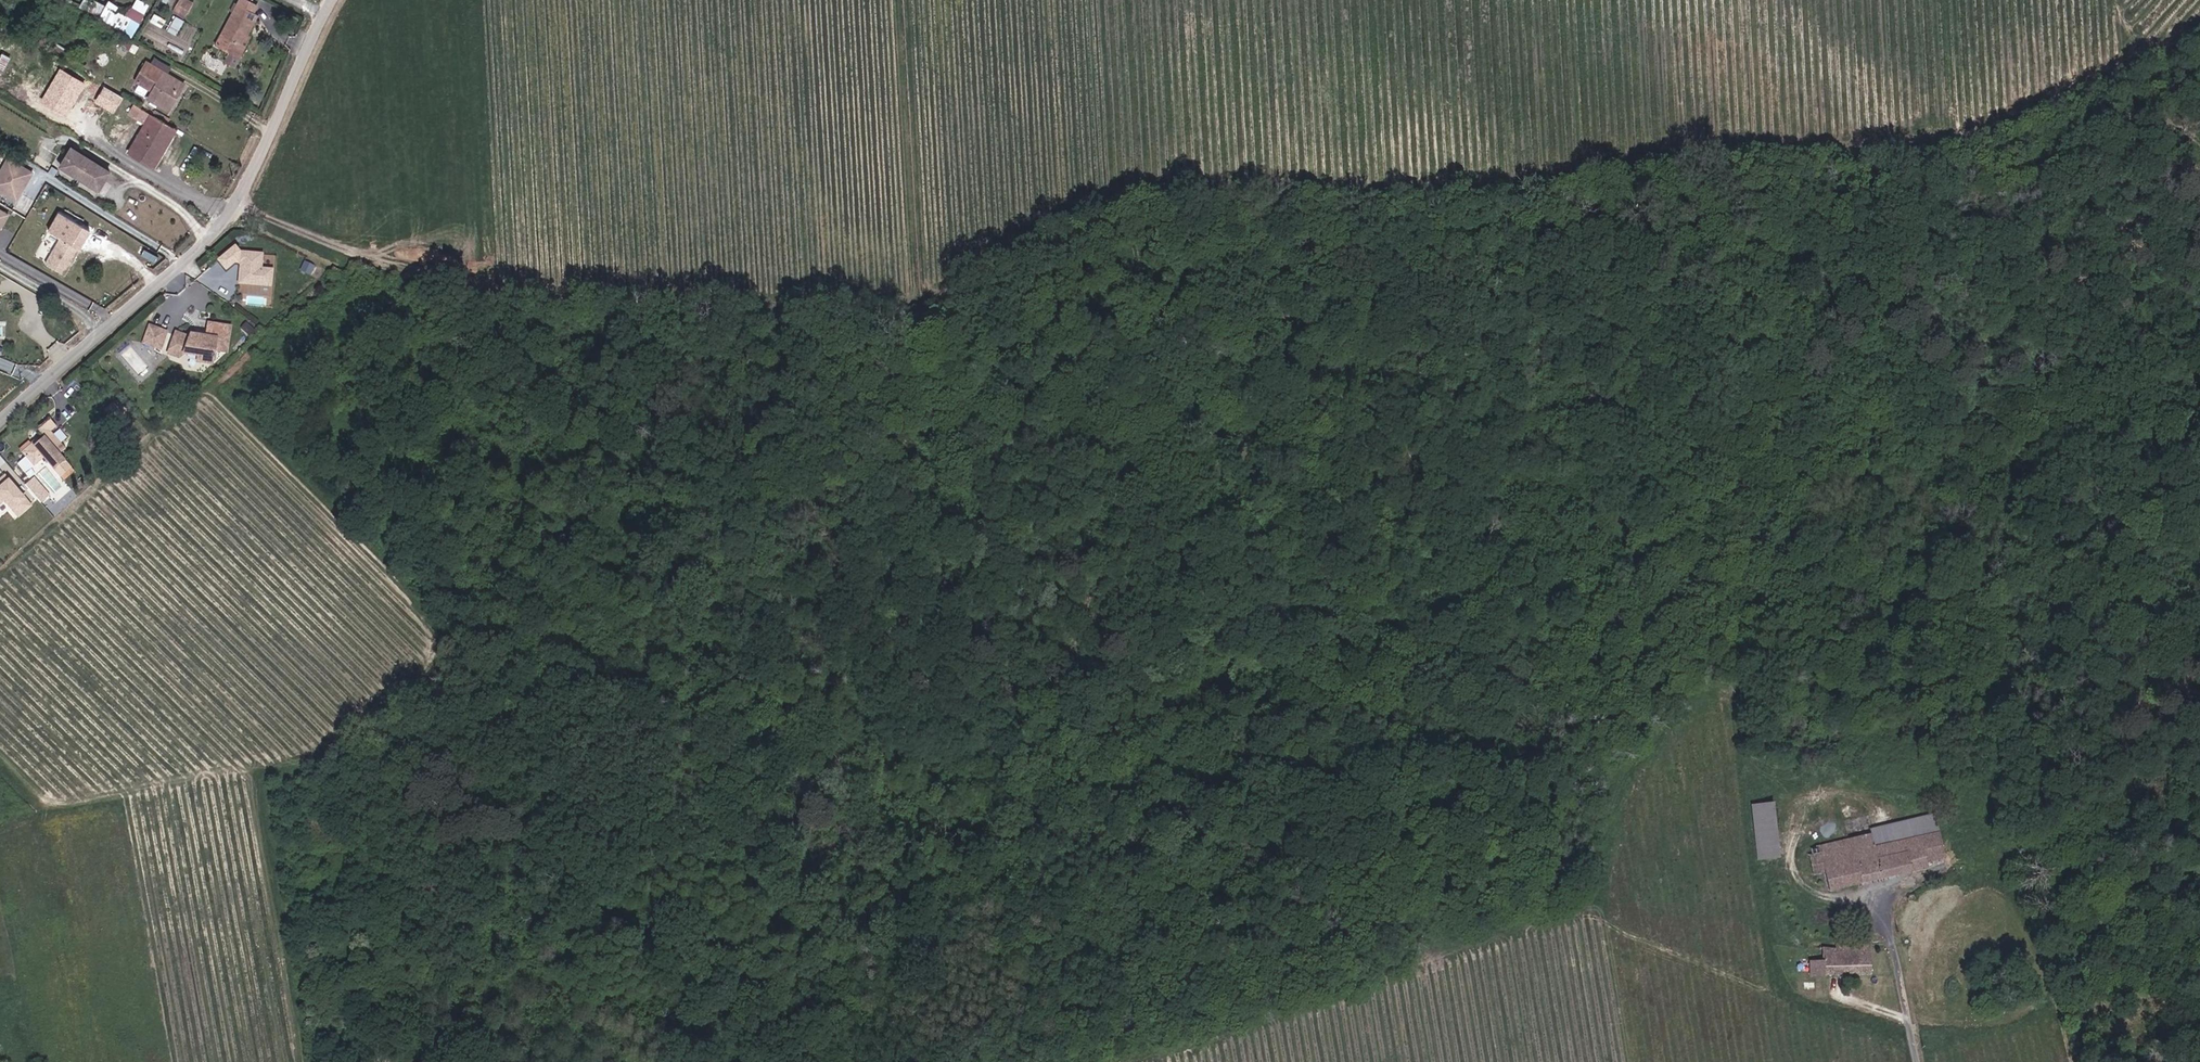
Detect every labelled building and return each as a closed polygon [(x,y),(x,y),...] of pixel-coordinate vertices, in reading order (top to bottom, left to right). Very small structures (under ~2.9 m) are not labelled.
[(194,1),(192,0),(181,0),(175,11),(185,17),(194,1)] [(259,14),(255,12),(259,4),(251,0),(242,0),(219,43),(231,49),(225,60),(237,66),(253,36),(249,34),(259,14)] [(103,5),(92,1),(89,12),(100,15),(103,5)] [(132,36),(145,14),(134,6),(128,16),(109,5),(101,18),(132,36)] [(176,33),(184,20),(177,16),(169,29),(176,33)] [(133,44),(119,36),(115,42),(129,50),(133,44)] [(168,111),(183,84),(147,63),(141,72),(158,82),(152,91),(148,99),(168,111)] [(152,91),(158,82),(141,72),(136,81),(152,91)] [(146,96),(150,90),(139,84),(135,90),(146,96)] [(154,167),(172,137),(168,134),(172,127),(134,105),(129,114),(145,124),(129,152),(154,167)] [(172,137),(176,130),(172,127),(168,134),(172,137)] [(104,187),(116,168),(77,145),(66,163),(104,187)] [(22,200),(34,168),(4,157),(0,168),(0,192),(22,200)] [(37,225),(49,204),(33,195),(21,217),(37,225)] [(11,212),(0,206),(0,233),(11,212)] [(80,248),(62,237),(46,263),(65,274),(80,248)] [(240,266),(238,283),(274,286),(276,257),(265,256),(266,252),(223,248),(222,265),(240,266)] [(339,277),(341,271),(333,267),(330,273),(339,277)] [(228,349),(232,324),(210,321),(208,334),(193,332),(192,335),(178,330),(170,351),(180,355),(186,351),(200,353),(199,360),(214,362),(216,348),(228,349)] [(161,347),(167,330),(151,324),(145,341),(161,347)] [(120,411),(113,403),(105,410),(112,418),(120,411)] [(71,467),(55,448),(61,443),(51,431),(57,427),(50,419),(39,430),(44,437),(39,441),(34,446),(32,443),(21,452),(34,466),(44,457),(60,476),(71,467)] [(21,452),(32,443),(29,440),(19,449),(21,452)] [(19,518),(34,504),(1,469),(0,470),(0,510),(6,504),(19,518)] [(42,502),(52,493),(35,476),(25,484),(42,502)] [(1782,856),(1775,802),(1754,805),(1761,859),(1782,856)] [(1872,829),(1873,833),(1876,845),(1939,831),(1936,815),(1872,829)] [(1939,831),(1876,845),(1873,833),(1822,844),(1833,890),(1930,869),(1927,857),(1945,853),(1939,831)] [(1873,977),(1873,945),(1811,945),(1811,987),(1832,987),(1832,976),(1873,977)]
